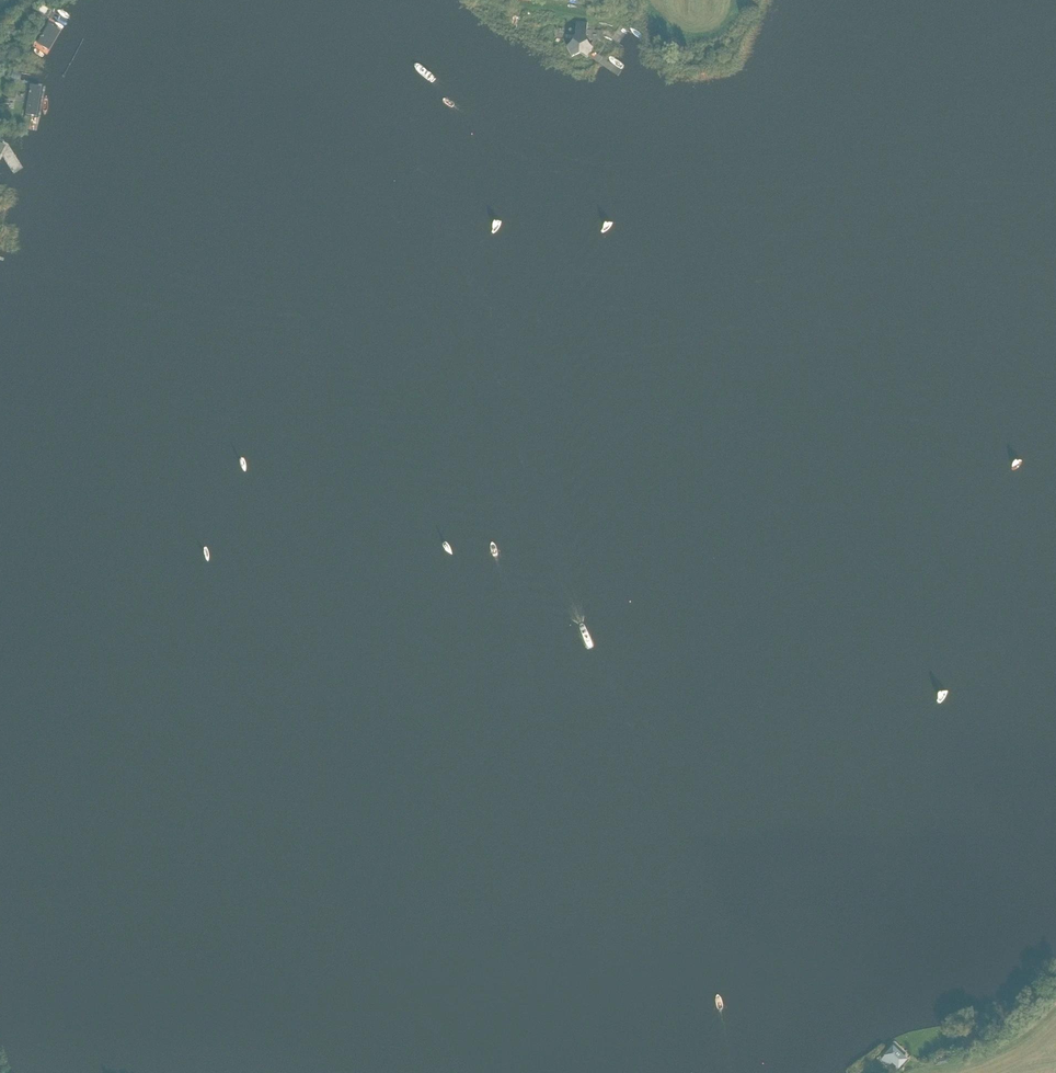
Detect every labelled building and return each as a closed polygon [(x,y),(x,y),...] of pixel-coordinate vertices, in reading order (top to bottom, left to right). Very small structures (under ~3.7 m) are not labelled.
[(69,20),(51,10),(28,48),(46,59),(69,20)] [(534,30),(537,17),(521,13),(517,26),(534,30)] [(591,23),(581,23),(581,44),(573,48),(578,57),(586,52),(593,57),(598,48),(591,44),(591,23)] [(47,85),(28,82),(21,119),(42,122),(47,85)] [(0,139),(0,166),(12,144),(0,139)] [(890,1051),(882,1060),(889,1066),(892,1062),(899,1068),(903,1063),(900,1060),(903,1056),(896,1050),(893,1054),(890,1051)] [(949,1062),(947,1056),(934,1059),(936,1065),(949,1062)]
